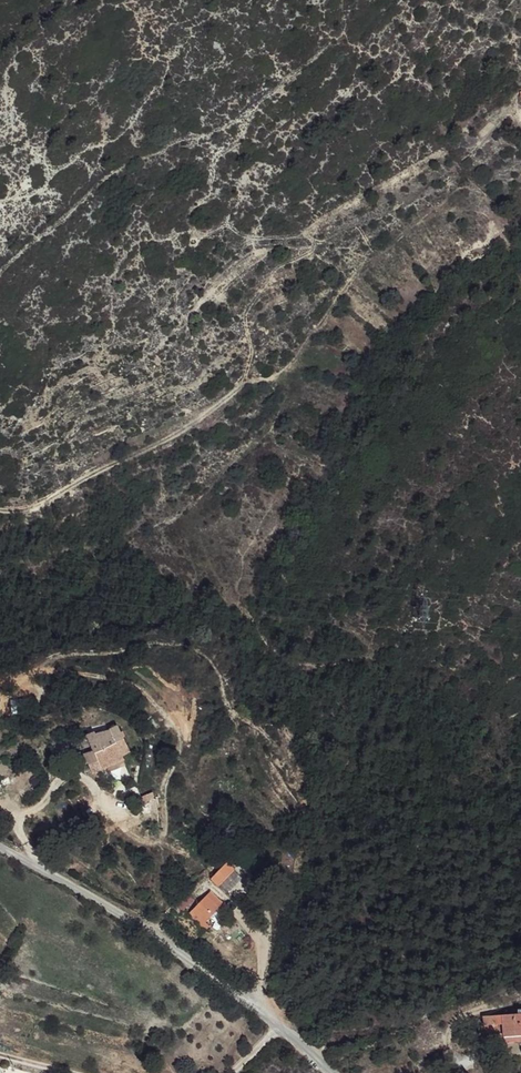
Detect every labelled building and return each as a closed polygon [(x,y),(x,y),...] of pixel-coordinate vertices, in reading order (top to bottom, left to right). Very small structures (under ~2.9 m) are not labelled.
[(75,750),(81,766),(87,764),(90,771),(122,758),(121,754),(126,752),(117,729),(108,735),(96,735),(94,732),(86,735),(89,744),(75,750)] [(124,770),(134,779),(138,773),(141,777),(146,770),(136,760),(124,770)] [(155,851),(144,857),(150,866),(160,858),(155,851)] [(225,863),(208,877),(217,884),(231,870),(225,863)] [(189,890),(176,903),(187,912),(200,899),(189,890)] [(200,899),(187,912),(206,930),(210,925),(206,922),(224,905),(207,891),(200,899)] [(511,1028),(520,1025),(520,1016),(505,1017),(504,1025),(511,1028)] [(513,1042),(520,1043),(520,1025),(511,1028),(513,1042)]
